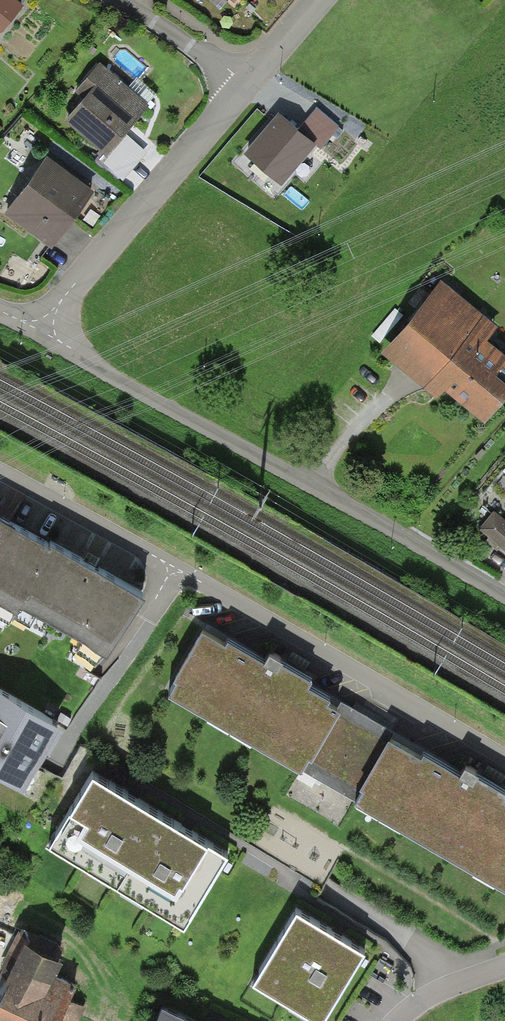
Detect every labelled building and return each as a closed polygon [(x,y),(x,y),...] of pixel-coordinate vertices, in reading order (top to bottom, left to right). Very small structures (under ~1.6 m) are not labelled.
[(24,6),(17,0),(0,0),(0,34),(24,6)] [(149,106),(100,62),(73,95),(82,101),(64,121),(107,158),(130,130),(149,106)] [(317,108),(298,129),(316,145),(320,149),(338,126),(317,108)] [(292,123),(279,112),(244,154),(281,186),(316,145),(298,129),(292,123)] [(95,192),(47,156),(4,214),(52,249),(66,228),(95,192)] [(504,398),(504,356),(486,341),(498,327),(441,281),(380,354),(437,401),(446,391),(485,423),(504,398)] [(0,502),(0,586),(16,595),(20,588),(49,529),(0,502)] [(494,511),(479,530),(504,552),(504,520),(494,511)] [(145,579),(51,527),(49,529),(20,588),(107,634),(145,579)] [(264,648),(228,627),(226,631),(203,617),(173,667),(176,669),(169,683),(300,760),(308,746),(311,748),(340,699),(328,691),(330,687),(308,673),(312,667),(282,649),(283,647),(270,639),(264,648)] [(0,679),(0,765),(24,778),(48,734),(51,736),(54,730),(64,712),(0,679)] [(342,696),(340,699),(311,748),(308,746),(300,760),(355,791),(363,778),(359,776),(389,726),(390,723),(342,696)] [(389,726),(359,776),(363,778),(355,791),(504,879),(504,788),(504,787),(504,779),(478,763),(479,761),(466,753),(460,762),(424,741),(421,745),(389,726)] [(115,875),(160,801),(93,761),(70,799),(71,800),(49,836),(115,875)] [(160,801),(115,875),(184,917),(228,844),(208,832),(209,830),(160,801)] [(365,942),(296,901),(253,973),(321,1014),(365,942)] [(25,930),(5,972),(8,974),(0,991),(0,1020),(57,1020),(61,1014),(70,995),(77,979),(55,968),(65,949),(25,930)] [(70,995),(61,1014),(76,1020),(78,1020),(86,1003),(70,995)] [(163,995),(151,1020),(217,1020),(163,995)]
